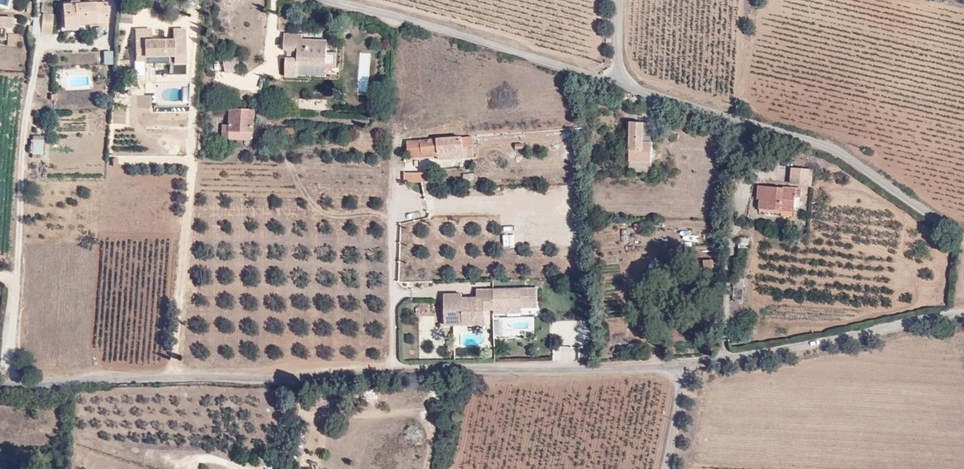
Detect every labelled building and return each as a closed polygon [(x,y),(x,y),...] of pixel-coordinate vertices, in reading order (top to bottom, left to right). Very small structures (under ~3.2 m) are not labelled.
[(75,23),(76,21),(86,21),(107,20),(107,2),(93,1),(80,2),(67,3),(63,4),(63,23),(66,25),(75,25),(75,24),(75,23)] [(53,13),(41,13),(40,33),(52,34),(53,13)] [(12,21),(0,20),(0,29),(11,29),(12,21)] [(132,28),(133,61),(143,60),(143,67),(154,67),(154,54),(166,54),(166,61),(173,61),(173,38),(151,39),(151,28),(132,28)] [(7,46),(17,47),(18,34),(7,33),(7,46)] [(296,52),(295,66),(324,66),(334,66),(334,52),(324,52),(324,41),(296,41),(296,36),(283,36),(283,52),(296,52)] [(103,51),(103,65),(113,65),(113,51),(103,51)] [(222,61),(225,73),(240,69),(237,57),(222,61)] [(627,101),(629,93),(618,90),(617,99),(618,100),(627,101)] [(223,124),(223,138),(230,138),(230,130),(254,131),(255,110),(251,110),(251,107),(248,107),(248,110),(232,109),(232,124),(223,124)] [(628,161),(651,161),(653,143),(643,143),(644,121),(631,121),(628,161)] [(643,143),(653,143),(655,122),(644,121),(643,143)] [(230,138),(254,138),(254,131),(230,130),(230,138)] [(44,139),(30,138),(29,151),(43,151),(44,139)] [(464,153),(464,141),(464,139),(409,140),(410,157),(440,156),(440,153),(464,153)] [(464,141),(464,153),(474,152),(474,141),(464,141)] [(742,146),(732,145),(730,159),(740,161),(742,146)] [(811,152),(797,148),(795,154),(810,158),(811,152)] [(440,162),(464,161),(464,153),(440,153),(440,156),(440,162)] [(119,156),(112,156),(111,166),(118,166),(119,156)] [(627,169),(651,170),(651,161),(628,161),(627,169)] [(808,172),(789,170),(787,186),(807,187),(808,172)] [(414,181),(414,171),(406,171),(406,179),(407,180),(409,181),(414,181)] [(778,208),(792,209),(793,198),(798,198),(799,190),(758,186),(757,196),(760,197),(759,209),(777,211),(778,208)] [(746,237),(736,236),(736,246),(745,246),(746,237)] [(706,255),(697,255),(697,272),(706,272),(706,255)] [(741,276),(733,276),(732,285),(741,285),(741,276)] [(486,315),(486,307),(495,307),(495,288),(479,288),(478,297),(464,296),(464,291),(446,292),(446,325),(466,324),(466,320),(475,320),(475,315),(486,315)] [(466,324),(486,324),(486,315),(475,315),(475,320),(466,320),(466,324)]
